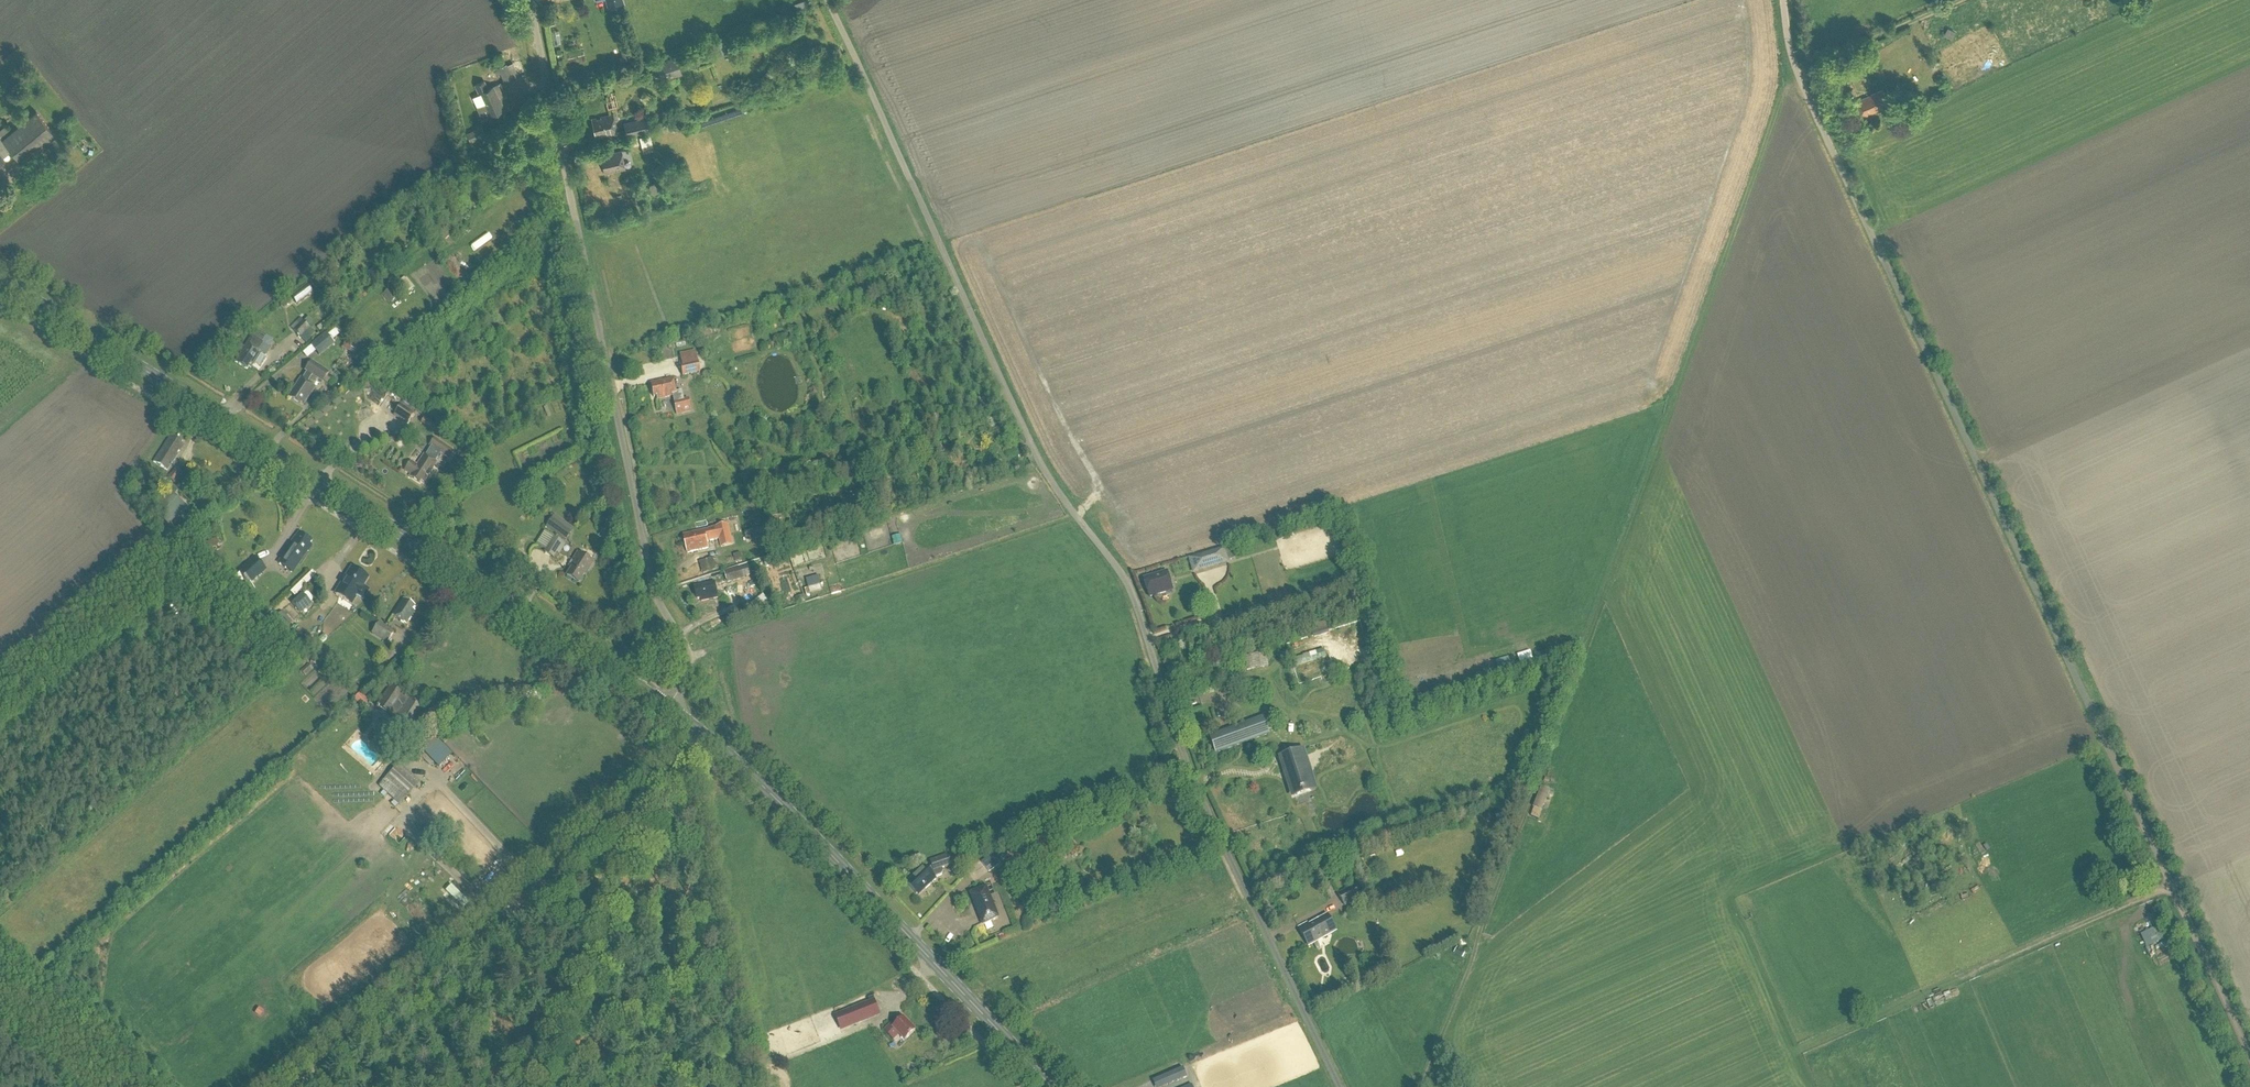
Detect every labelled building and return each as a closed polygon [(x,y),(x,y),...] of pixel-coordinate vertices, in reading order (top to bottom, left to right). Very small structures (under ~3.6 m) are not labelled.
[(608,9),(623,4),(622,0),(605,0),(608,9)] [(655,82),(682,73),(676,55),(649,63),(655,82)] [(516,75),(511,61),(493,67),(495,75),(500,73),(502,80),(516,75)] [(487,87),(484,80),(476,83),(474,84),(478,93),(480,92),(485,103),(477,107),(481,117),(490,113),(504,106),(500,97),(499,97),(493,84),(487,87)] [(1856,103),(1863,117),(1886,107),(1885,104),(1888,103),(1882,91),(1856,103)] [(36,110),(1,138),(0,136),(0,161),(3,158),(2,157),(11,150),(21,162),(56,135),(36,110)] [(617,130),(613,113),(592,118),(596,135),(617,130)] [(649,129),(646,117),(623,122),(627,135),(649,129)] [(641,153),(651,150),(648,139),(638,142),(641,153)] [(625,168),(620,150),(600,155),(604,173),(625,168)] [(309,328),(303,321),(292,330),(299,337),(309,328)] [(235,363),(247,370),(249,366),(251,367),(260,351),(264,344),(251,336),(235,363)] [(334,343),(327,336),(312,348),(318,356),(334,343)] [(329,372),(311,361),(305,371),(307,372),(302,379),(301,378),(288,397),(301,405),(302,403),(305,404),(315,387),(314,386),(318,380),(322,382),(329,372)] [(699,374),(697,362),(680,365),(682,377),(699,374)] [(675,393),(672,378),(649,383),(653,397),(656,396),(657,400),(673,397),(677,414),(691,411),(688,398),(683,399),(681,392),(675,393)] [(414,415),(401,406),(394,416),(407,425),(414,415)] [(182,441),(171,434),(154,461),(167,470),(183,446),(180,444),(182,441)] [(410,475),(409,476),(419,483),(421,481),(423,482),(436,463),(434,462),(440,453),(448,459),(453,452),(433,438),(429,446),(430,447),(425,455),(423,454),(416,464),(411,461),(404,471),(410,475)] [(181,473),(175,469),(168,480),(174,484),(181,473)] [(169,490),(151,509),(169,526),(187,507),(169,490)] [(1080,492),(1074,495),(1078,504),(1084,501),(1080,492)] [(561,522),(554,517),(546,528),(557,536),(559,534),(566,539),(571,532),(559,524),(561,522)] [(706,542),(717,540),(720,548),(732,545),(727,524),(714,527),(715,529),(712,529),(711,528),(704,530),(704,531),(684,535),(688,553),(708,548),(706,542)] [(770,537),(768,528),(745,533),(747,542),(770,537)] [(312,541),(298,532),(277,564),(292,574),(299,565),(308,550),(309,550),(312,545),(310,544),(312,541)] [(564,545),(553,538),(544,553),(552,558),(557,550),(560,552),(564,545)] [(1229,564),(1225,549),(1189,560),(1194,575),(1229,564)] [(593,563),(578,552),(568,566),(571,568),(566,576),(578,583),(587,567),(589,569),(593,563)] [(266,569),(255,557),(239,572),(249,584),(266,569)] [(367,578),(352,568),(335,595),(351,605),(356,596),(363,600),(369,591),(362,587),(367,578)] [(740,569),(725,572),(726,580),(727,583),(742,580),(740,569)] [(1172,590),(1166,572),(1144,578),(1149,597),(1172,590)] [(312,581),(300,589),(305,598),(317,590),(312,581)] [(718,598),(714,582),(695,586),(698,600),(701,599),(702,601),(718,598)] [(1147,598),(1148,605),(1173,601),(1172,594),(1147,598)] [(307,597),(294,609),(302,618),(316,606),(307,597)] [(414,606),(402,599),(392,616),(407,624),(414,612),(412,610),(414,606)] [(395,633),(379,623),(372,635),(387,644),(395,633)] [(285,629),(293,641),(309,632),(305,624),(293,631),(290,626),(285,629)] [(330,656),(322,648),(309,661),(317,669),(330,656)] [(1251,663),(1251,676),(1266,676),(1266,663),(1251,663)] [(425,709),(390,686),(377,706),(395,718),(393,722),(410,733),(420,719),(419,719),(425,709)] [(354,705),(364,712),(369,706),(359,699),(354,705)] [(1217,754),(1270,735),(1264,717),(1210,736),(1217,754)] [(309,742),(313,748),(321,743),(317,737),(309,742)] [(446,750),(433,737),(419,750),(432,763),(446,750)] [(354,738),(341,755),(374,781),(380,773),(374,769),(382,759),(354,738)] [(1284,759),(1295,794),(1312,789),(1308,776),(1312,775),(1308,765),(1304,766),(1300,754),(1284,759)] [(420,783),(399,764),(378,787),(399,806),(420,783)] [(1551,791),(1541,788),(1534,808),(1543,812),(1551,791)] [(1007,860),(999,849),(982,862),(990,873),(1007,860)] [(1379,869),(1374,855),(1361,860),(1366,874),(1379,869)] [(951,867),(948,856),(930,861),(932,867),(928,871),(924,867),(907,883),(917,893),(924,887),(926,889),(936,879),(935,878),(938,877),(939,877),(941,876),(942,875),(943,873),(944,872),(943,870),(943,869),(951,867)] [(1365,901),(1356,884),(1338,894),(1345,907),(1349,905),(1351,908),(1365,901)] [(998,918),(986,888),(972,894),(984,924),(998,918)] [(1336,932),(1326,915),(1309,924),(1308,922),(1298,927),(1308,945),(1336,932)] [(39,921),(41,926),(50,921),(48,917),(39,921)] [(2153,938),(2143,942),(2147,954),(2158,949),(2153,938)] [(1943,987),(1935,989),(1936,995),(1944,993),(1943,987)] [(1326,995),(1325,993),(1316,990),(1313,992),(1312,997),(1313,999),(1323,1002),(1325,1000),(1326,995)] [(880,1011),(874,999),(836,1016),(841,1028),(880,1011)] [(915,1030),(903,1018),(895,1026),(892,1023),(885,1029),(895,1039),(901,1033),(907,1038),(915,1030)] [(1889,1030),(1891,1037),(1903,1033),(1901,1027),(1889,1030)]
